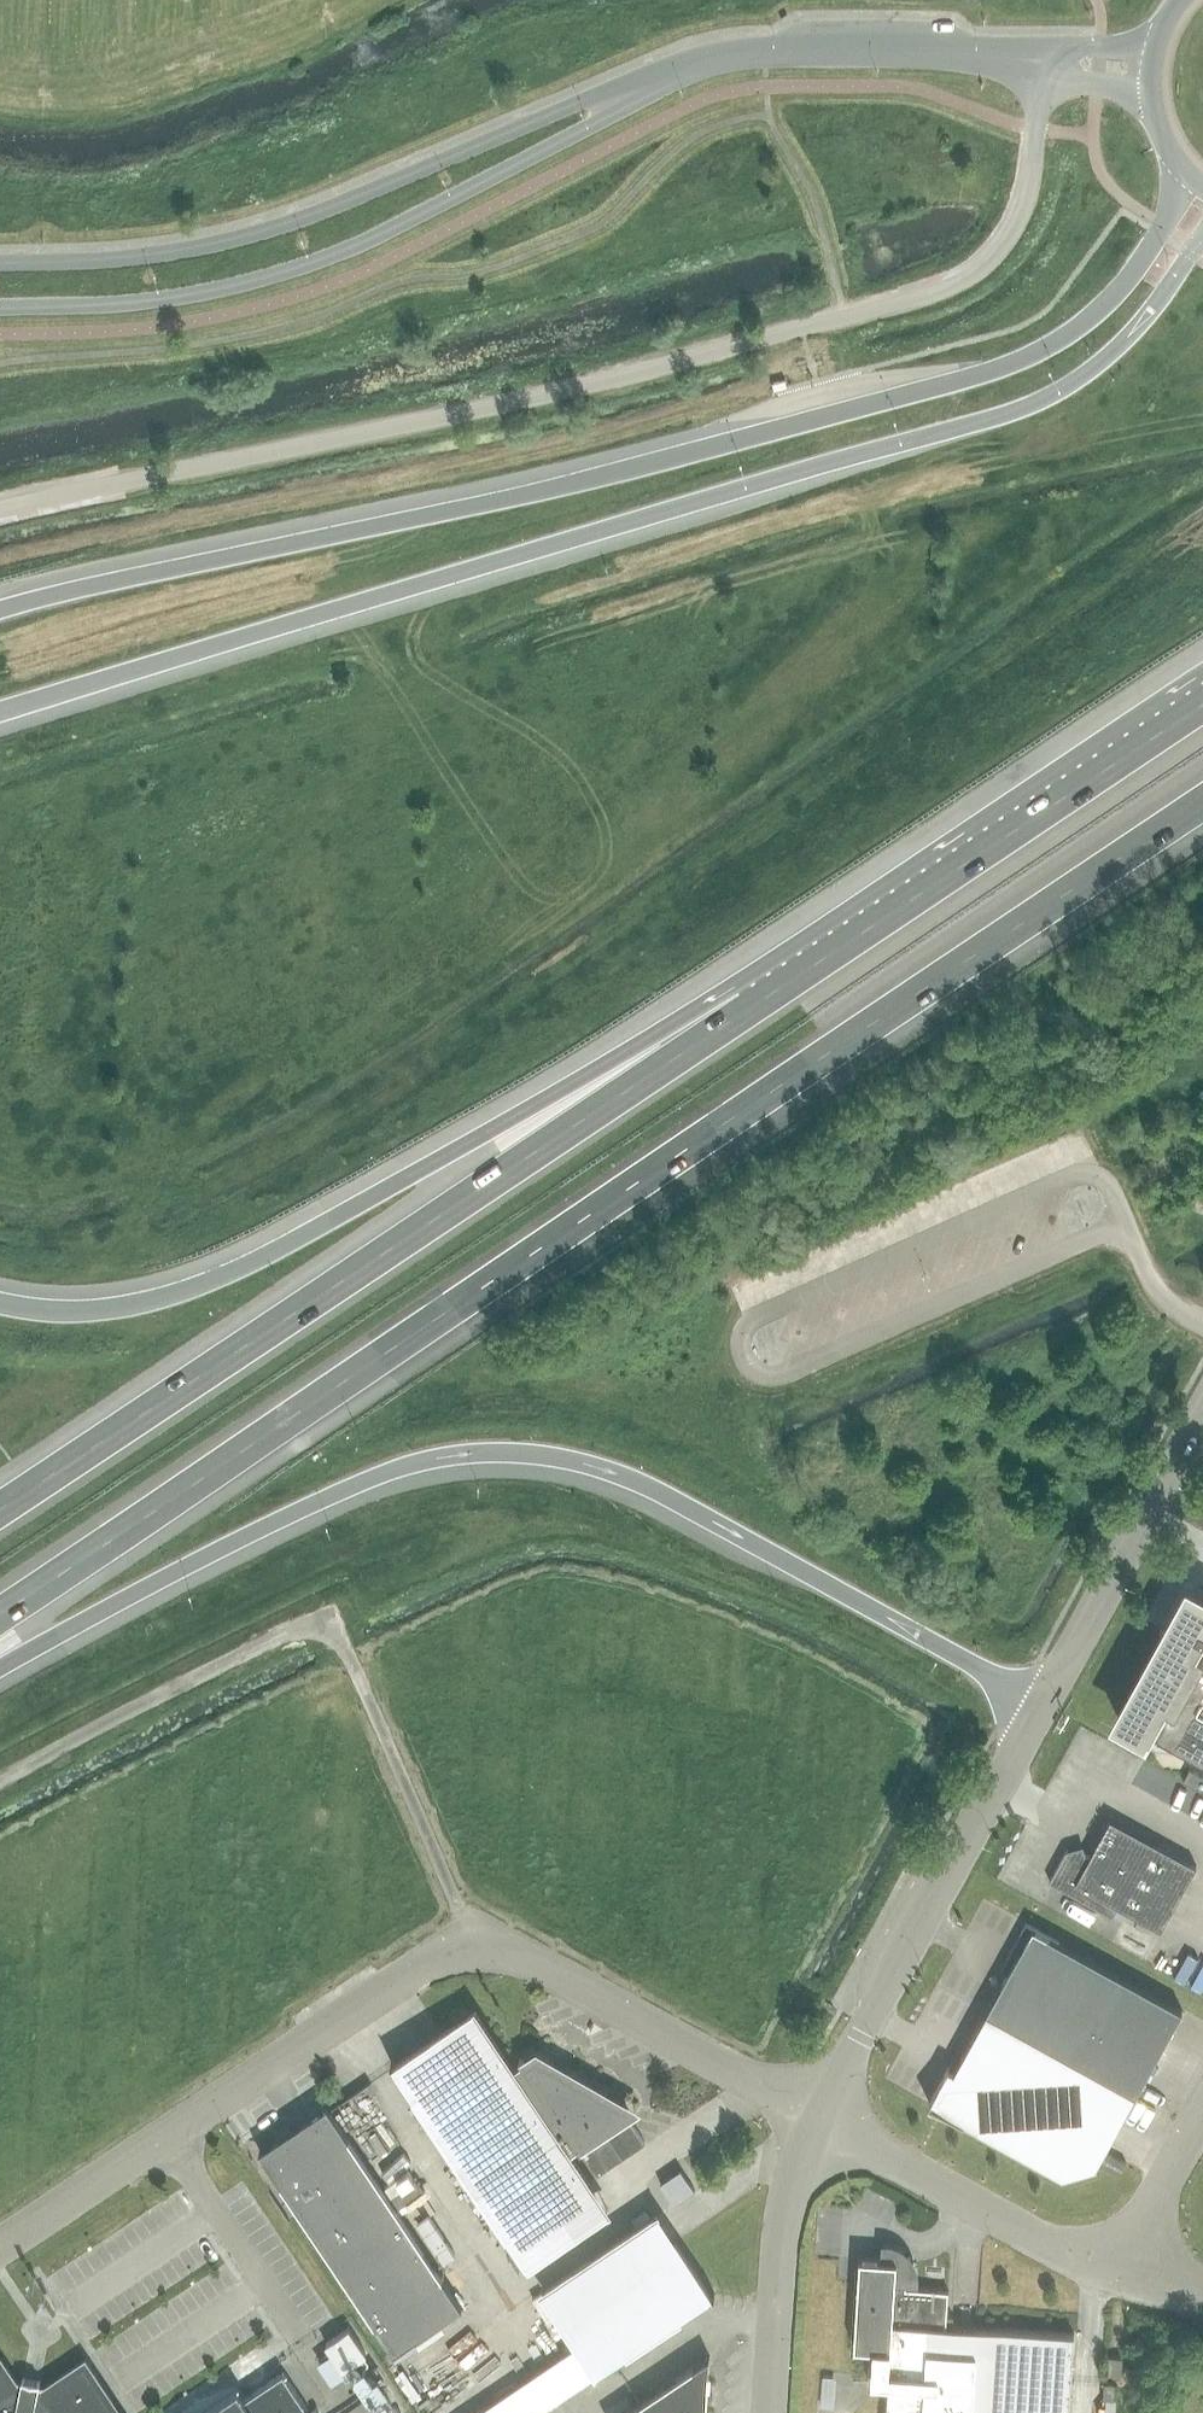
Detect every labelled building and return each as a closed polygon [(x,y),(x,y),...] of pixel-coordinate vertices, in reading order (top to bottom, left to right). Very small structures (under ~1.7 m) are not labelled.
[(1189,1591),(1118,1719),(1149,1736),(1147,1742),(1149,1743),(1151,1738),(1202,1766),(1202,1599),(1189,1591)] [(1189,1770),(1183,1781),(1202,1792),(1202,1777),(1189,1770)] [(1049,1882),(1123,1923),(1129,1913),(1202,1953),(1202,1831),(1170,1812),(1154,1842),(1110,1817),(1089,1855),(1086,1854),(1083,1859),(1072,1863),(1069,1853),(1068,1852),(1069,1851),(1067,1850),(1049,1882)] [(1006,1960),(1012,1963),(986,2009),(1135,2094),(1183,2010),(1026,1924),(1006,1960)] [(1094,2167),(1135,2094),(986,2009),(951,2070),(945,2067),(926,2101),(1060,2177),(1094,2167)] [(636,2109),(564,2068),(536,2053),(523,2062),(513,2069),(475,2012),(393,2067),(526,2265),(602,2213),(584,2186),(589,2182),(569,2153),(579,2146),(580,2147),(636,2109)] [(345,2280),(414,2235),(327,2106),(259,2151),(345,2280)] [(681,2169),(660,2183),(674,2205),(695,2191),(681,2169)] [(671,2246),(652,2219),(544,2291),(598,2373),(715,2295),(714,2294),(711,2296),(676,2243),(671,2246)] [(462,2307),(414,2235),(345,2280),(394,2353),(462,2307)] [(1075,2334),(952,2327),(952,2317),(947,2317),(949,2290),(915,2288),(916,2286),(916,2284),(916,2279),(916,2277),(915,2274),(914,2270),(912,2266),(911,2263),(909,2261),(906,2257),(903,2254),(900,2252),(898,2251),(895,2250),(890,2248),(886,2247),(885,2260),(860,2259),(855,2348),(874,2349),(872,2382),(889,2383),(887,2412),(1070,2412),(1075,2334)] [(1110,2357),(1109,2374),(1121,2375),(1122,2358),(1110,2357)] [(710,2358),(626,2412),(707,2412),(710,2358)] [(84,2367),(43,2394),(38,2393),(40,2382),(22,2379),(20,2389),(15,2388),(0,2365),(0,2412),(115,2412),(84,2367)] [(283,2373),(245,2399),(238,2389),(202,2412),(310,2412),(283,2373)]
